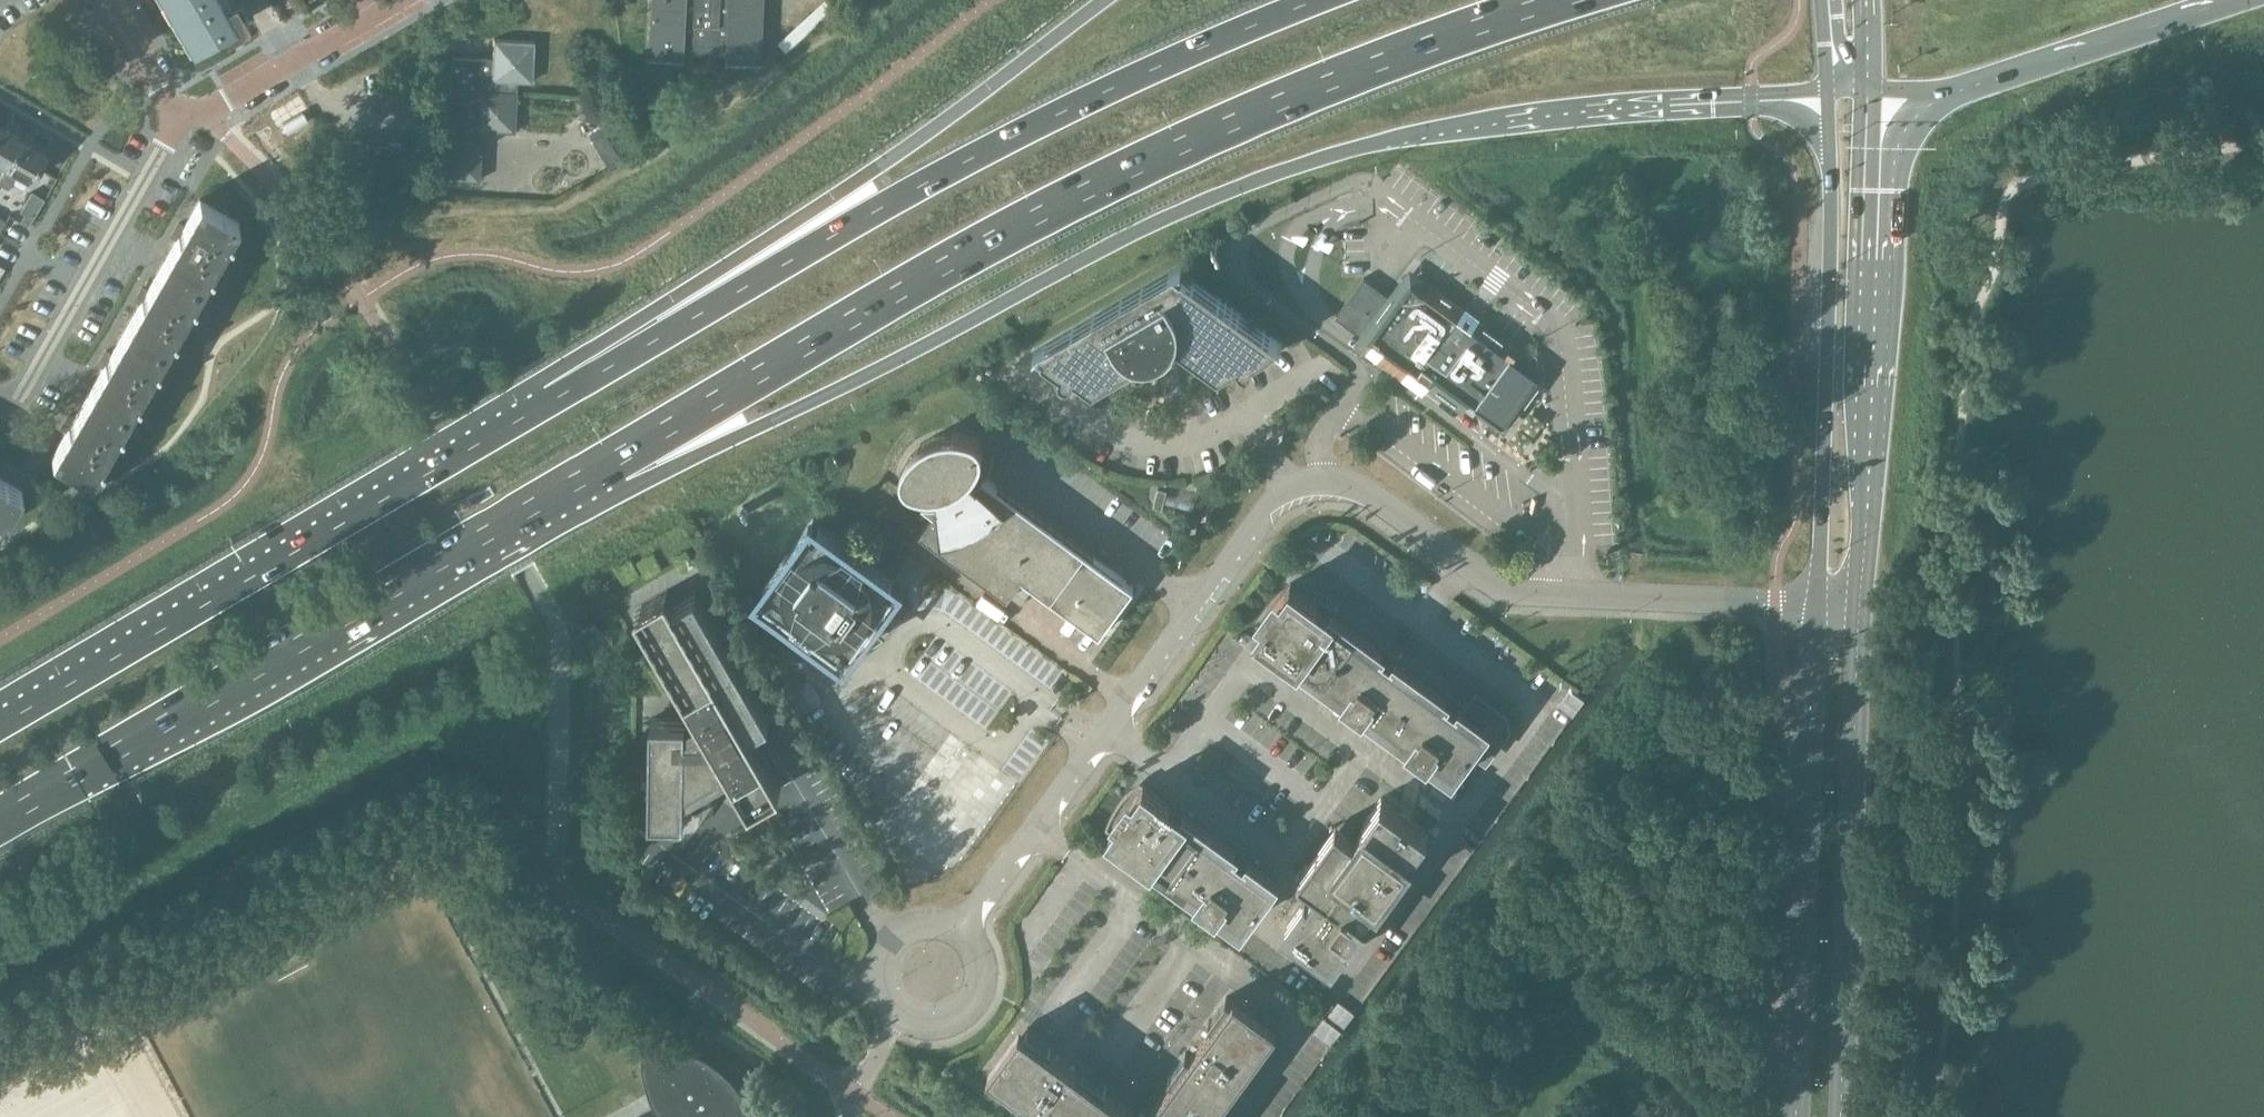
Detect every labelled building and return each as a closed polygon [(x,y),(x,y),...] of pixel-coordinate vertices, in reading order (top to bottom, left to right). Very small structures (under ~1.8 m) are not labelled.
[(192,44),(234,20),(238,26),(249,19),(238,0),(227,0),(225,1),(224,0),(166,0),(192,44)] [(649,58),(686,60),(685,58),(685,52),(727,54),(726,62),(762,64),(761,63),(765,0),(652,0),(649,58)] [(442,138),(440,178),(480,181),(482,130),(517,132),(517,129),(519,82),(533,82),(535,42),(495,40),(494,40),(494,42),(493,55),(493,59),(452,57),(449,139),(442,138)] [(6,165),(21,138),(0,126),(0,161),(6,165)] [(590,135),(609,167),(621,160),(602,128),(590,135)] [(6,165),(0,176),(0,183),(8,187),(18,171),(30,178),(45,152),(21,138),(6,165)] [(202,285),(239,220),(200,198),(184,225),(180,223),(173,234),(177,236),(162,263),(202,285)] [(165,349),(202,285),(162,263),(147,289),(143,287),(137,298),(141,300),(126,327),(165,349)] [(1183,267),(1182,266),(1034,351),(1035,353),(1041,349),(1045,352),(1043,355),(1059,366),(1061,367),(1060,372),(1061,376),(1065,379),(1069,380),(1073,377),(1077,373),(1094,385),(1139,359),(1151,361),(1162,358),(1163,357),(1167,362),(1174,357),(1170,352),(1172,351),(1178,341),(1220,371),(1238,361),(1240,365),(1245,368),(1248,369),(1252,367),(1255,363),(1255,360),(1254,357),(1274,346),(1273,345),(1278,342),(1282,345),(1283,344),(1184,272),(1182,274),(1177,271),(1183,267)] [(1396,300),(1388,295),(1365,278),(1336,316),(1374,344),(1371,347),(1381,354),(1383,351),(1409,370),(1407,373),(1422,384),(1428,377),(1475,411),(1478,407),(1490,416),(1504,426),(1539,378),(1513,359),(1516,354),(1475,324),(1478,320),(1465,311),(1462,315),(1412,278),(1396,300)] [(165,349),(126,327),(111,353),(106,351),(100,362),(104,364),(89,391),(128,413),(165,349)] [(128,413),(89,391),(74,417),(70,415),(63,426),(68,428),(52,456),(91,478),(128,413)] [(992,463),(983,459),(983,458),(983,457),(983,456),(984,456),(984,455),(984,454),(984,453),(984,452),(984,451),(984,450),(983,450),(983,449),(983,448),(983,447),(983,446),(982,445),(981,444),(981,443),(980,442),(979,441),(979,440),(978,440),(978,439),(977,439),(976,438),(975,438),(973,437),(972,436),(970,436),(969,435),(967,435),(965,434),(962,434),(960,433),(957,433),(954,433),(951,433),(948,433),(946,434),(943,434),(940,435),(938,435),(935,436),(932,437),(930,438),(927,439),(925,441),(923,442),(922,443),(920,445),(917,446),(916,448),(914,450),(912,452),(910,454),(909,456),(907,458),(906,461),(905,463),(903,465),(902,468),(902,469),(902,470),(902,471),(902,472),(901,472),(901,473),(901,474),(902,475),(902,476),(902,477),(902,478),(902,479),(903,480),(903,481),(904,482),(904,483),(905,484),(905,485),(906,485),(907,486),(908,487),(909,488),(910,489),(911,489),(914,490),(917,491),(919,492),(922,492),(925,493),(928,493),(930,493),(933,493),(936,493),(938,493),(938,496),(939,502),(937,502),(934,502),(931,502),(929,502),(926,502),(923,502),(935,511),(921,530),(1009,595),(1023,576),(1052,597),(1100,632),(1134,586),(1086,551),(985,477),(992,463)] [(0,528),(22,490),(0,477),(0,528)] [(760,593),(847,656),(901,583),(814,519),(760,593)] [(1383,650),(1331,612),(1327,617),(1314,608),(1318,602),(1291,583),(1257,629),(1284,649),(1284,648),(1297,658),(1297,659),(1349,697),(1349,696),(1362,705),(1361,706),(1413,744),(1414,743),(1427,752),(1426,753),(1453,773),(1471,748),(1486,759),(1487,758),(1507,730),(1505,716),(1478,697),(1477,696),(1466,711),(1460,706),(1456,712),(1444,702),(1447,697),(1395,659),(1392,665),(1379,655),(1383,650)] [(702,797),(721,787),(716,779),(732,770),(752,804),(782,786),(750,731),(771,719),(697,592),(676,604),(668,590),(637,608),(700,715),(688,722),(688,718),(652,718),(651,817),(686,818),(687,796),(703,787),(702,797)] [(1726,670),(1743,671),(1744,656),(1727,655),(1726,670)] [(822,702),(810,681),(789,693),(801,714),(822,702)] [(1571,690),(1570,690),(1559,706),(1566,711),(1573,717),(1585,700),(1580,696),(1571,690)] [(1148,775),(1114,822),(1141,842),(1142,841),(1155,850),(1154,851),(1206,889),(1207,888),(1220,898),(1219,898),(1246,918),(1280,871),(1253,852),(1249,857),(1236,848),(1240,843),(1188,804),(1185,809),(1172,801),(1175,795),(1148,775)] [(1368,828),(1358,841),(1337,825),(1299,877),(1315,889),(1286,928),(1333,963),(1429,831),(1382,797),(1362,824),(1368,828)] [(1174,1079),(1150,1112),(1137,1114),(1104,1090),(1108,1085),(1083,1068),(1080,1072),(1049,1049),(1052,1045),(1028,1027),(993,1075),(1016,1091),(1012,1096),(1042,1116),(1051,1116),(1218,1116),(1222,1112),(1218,1109),(1233,1088),(1237,1092),(1263,1056),(1258,1053),(1275,1031),(1274,1031),(1278,1026),(1235,995),(1232,1000),(1227,996),(1210,1020),(1214,1024),(1191,1055),(1187,1052),(1169,1076),(1174,1079)] [(1355,1012),(1350,1008),(1339,1000),(1328,1015),(1345,1027),(1355,1012)] [(1314,1032),(1326,1041),(1332,1045),(1342,1031),(1324,1018),(1314,1032)] [(743,1100),(739,1094),(734,1087),(729,1081),(723,1075),(715,1069),(706,1063),(698,1059),(699,1057),(683,1050),(683,1052),(675,1052),(676,1050),(645,1047),(644,1056),(645,1065),(645,1072),(647,1079),(650,1090),(653,1099),(656,1098),(659,1105),(656,1106),(657,1108),(661,1115),(662,1116),(752,1116),(750,1112),(743,1100)]
